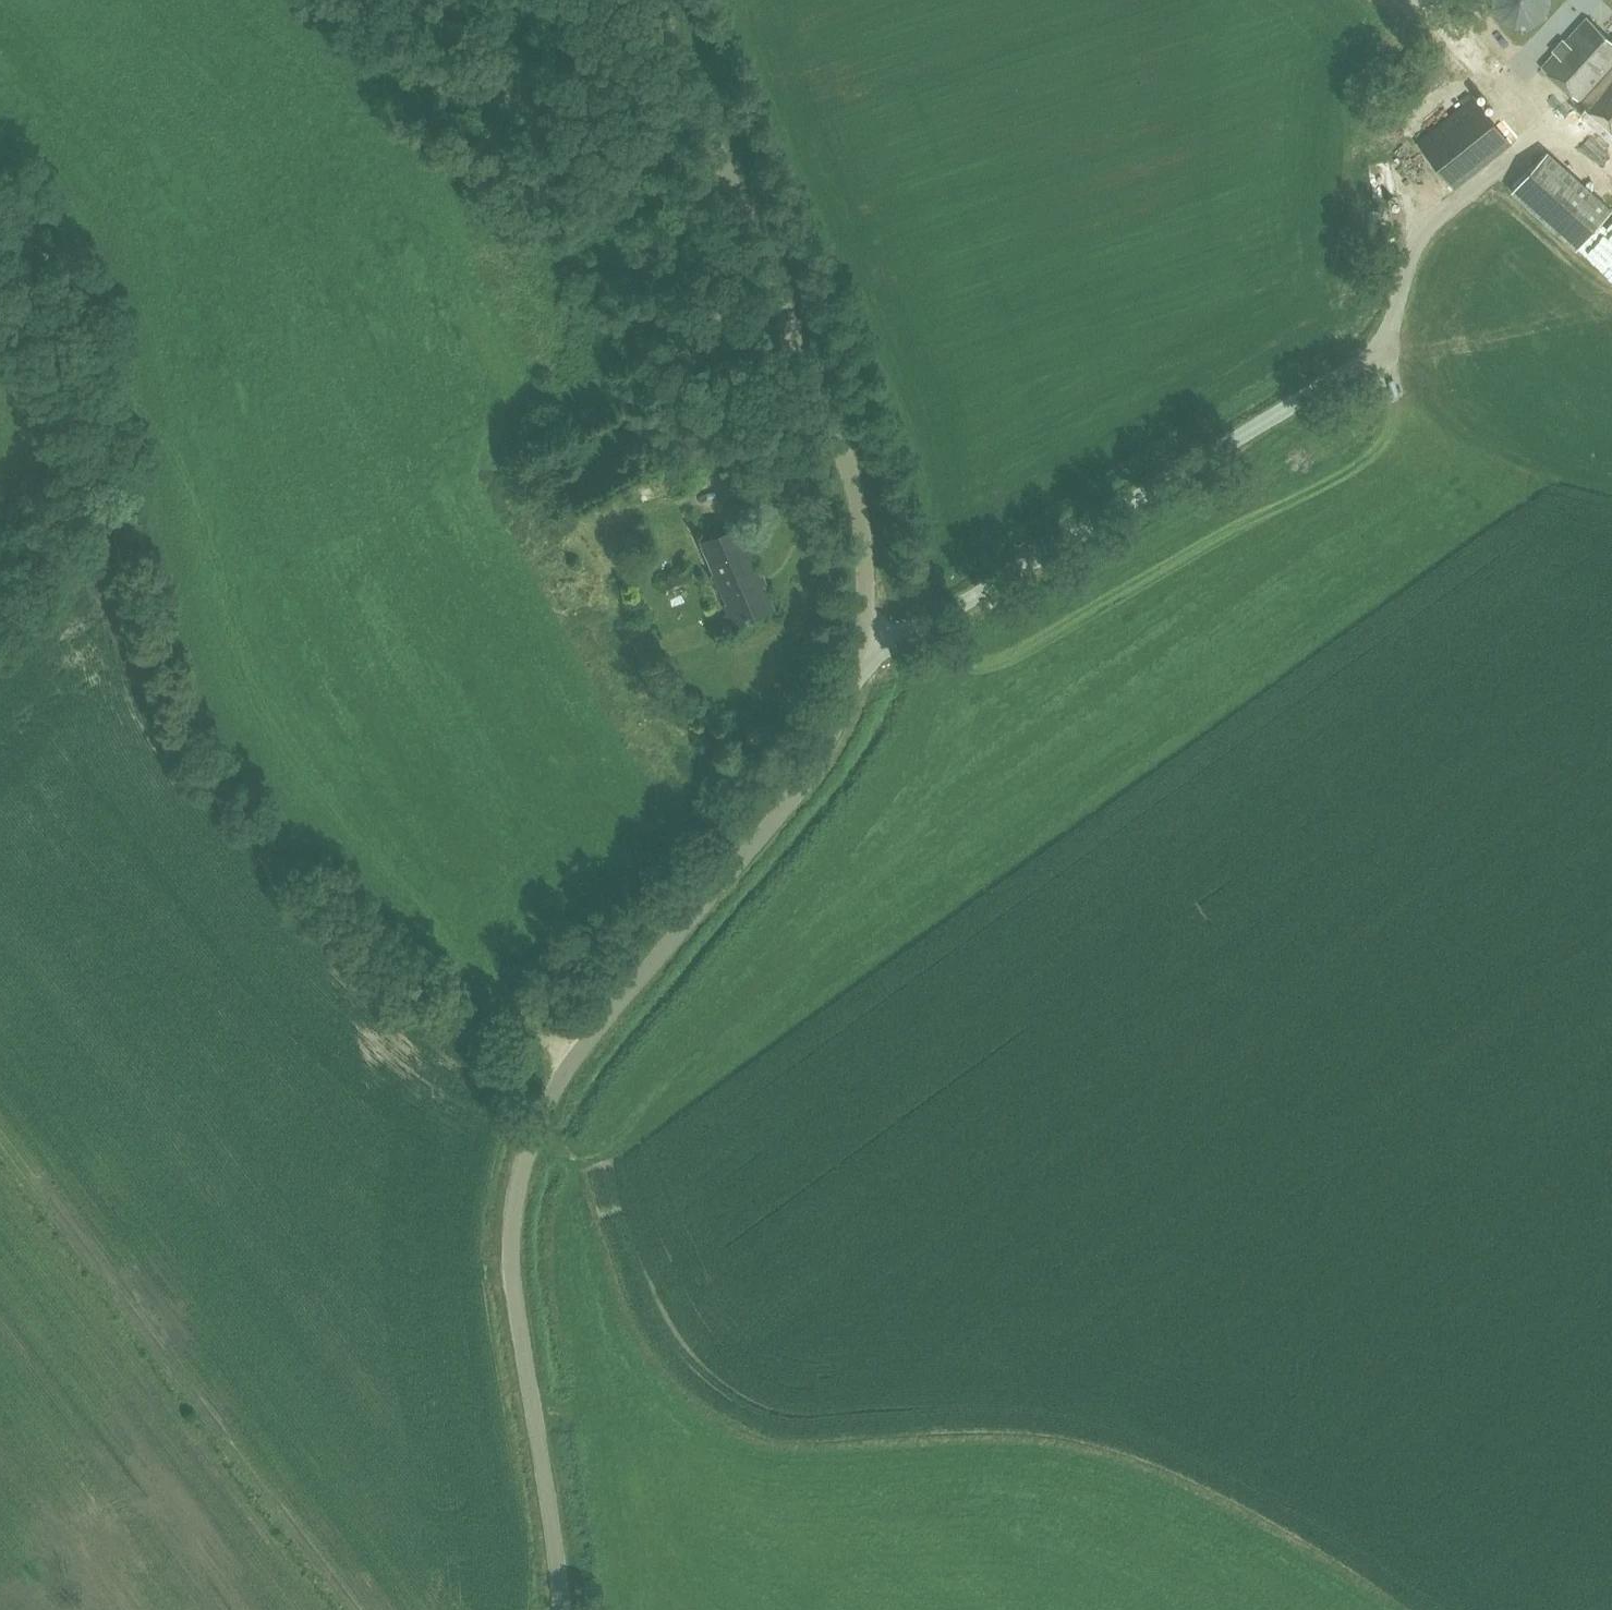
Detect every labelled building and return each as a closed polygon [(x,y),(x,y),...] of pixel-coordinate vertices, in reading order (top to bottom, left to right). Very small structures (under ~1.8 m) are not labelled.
[(1543,1),(1543,0),(1480,0),(1480,1),(1480,2),(1480,3),(1480,4),(1480,5),(1480,6),(1481,7),(1481,8),(1481,9),(1481,10),(1482,10),(1482,11),(1482,12),(1482,13),(1483,13),(1483,14),(1483,15),(1484,15),(1484,16),(1484,17),(1485,17),(1485,18),(1486,19),(1486,20),(1487,20),(1487,21),(1488,21),(1488,22),(1489,23),(1490,23),(1490,24),(1491,24),(1491,25),(1492,25),(1493,26),(1494,27),(1495,27),(1495,28),(1496,28),(1497,28),(1497,29),(1498,29),(1499,29),(1499,30),(1500,30),(1501,30),(1502,31),(1503,31),(1504,31),(1505,31),(1505,32),(1506,32),(1507,32),(1508,32),(1509,32),(1510,32),(1511,32),(1512,32),(1513,32),(1514,32),(1515,32),(1516,32),(1517,32),(1518,31),(1519,31),(1520,31),(1521,31),(1522,30),(1523,30),(1524,30),(1524,29),(1525,29),(1526,29),(1526,28),(1527,28),(1528,28),(1528,27),(1529,27),(1529,26),(1530,26),(1531,25),(1532,25),(1532,24),(1533,24),(1533,23),(1534,23),(1534,22),(1535,22),(1535,21),(1536,21),(1536,20),(1537,20),(1537,19),(1537,18),(1538,18),(1538,17),(1539,16),(1539,15),(1540,15),(1540,14),(1540,13),(1541,13),(1541,12),(1541,11),(1542,10),(1542,9),(1542,8),(1542,7),(1542,6),(1543,5),(1543,4),(1543,3),(1543,2),(1543,1)] [(1543,66),(1580,100),(1611,65),(1611,39),(1588,18),(1543,66)] [(1580,100),(1611,130),(1611,65),(1580,100)] [(1455,188),(1510,144),(1473,97),(1418,142),(1455,188)] [(1546,152),(1511,191),(1576,249),(1611,210),(1546,152)] [(737,622),(773,607),(739,526),(703,542),(737,622)]
